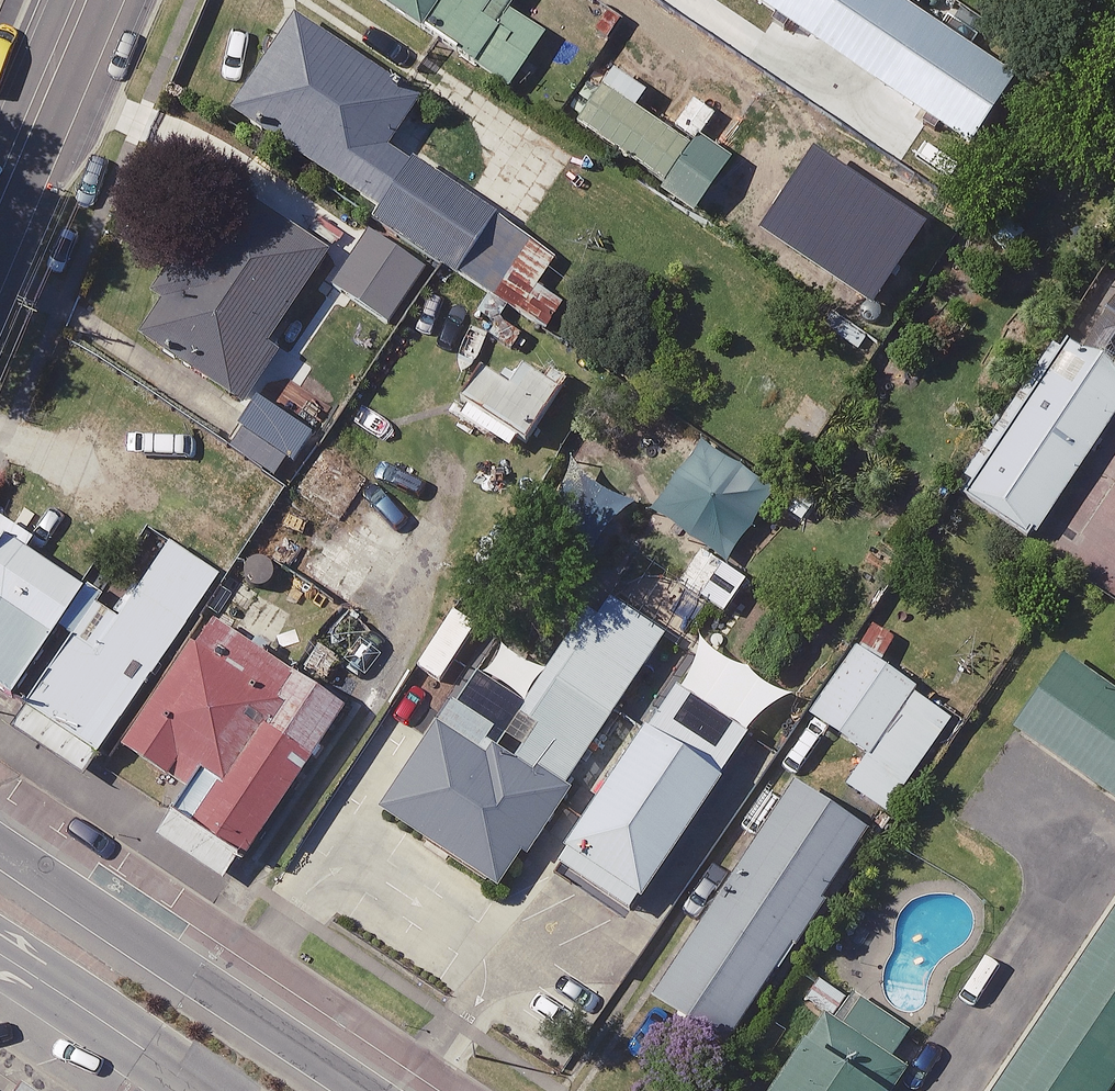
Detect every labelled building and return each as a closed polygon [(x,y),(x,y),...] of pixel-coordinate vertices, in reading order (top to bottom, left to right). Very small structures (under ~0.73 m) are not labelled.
[(512,86),(545,36),(508,11),(516,0),(382,0),(512,86)] [(829,51),(863,0),(754,0),(829,51)] [(421,98),(296,14),(233,108),(380,206),(409,162),(388,148),(421,98)] [(1025,93),(934,31),(896,88),(987,150),(1025,93)] [(677,104),(621,64),(580,122),(670,187),(666,192),(733,240),(764,196),(695,146),(717,116),(685,93),(677,104)] [(519,231),(418,164),(381,219),(482,287),(519,231)] [(261,378),(282,347),(271,340),(329,255),(250,201),(155,339),(245,401),(261,378)] [(430,272),(368,231),(333,283),(396,324),(430,272)] [(558,257),(532,241),(507,279),(533,296),(558,257)] [(1114,359),(1114,307),(1091,343),(1114,359)] [(1062,337),(960,491),(1033,539),(1114,416),(1114,373),(1062,337)] [(563,386),(526,362),(512,384),(486,367),(457,411),(519,452),(563,386)] [(245,401),(222,434),(295,484),(333,428),(261,378),(245,401)] [(776,490),(705,442),(659,509),(731,558),(776,490)] [(626,505),(578,470),(537,525),(584,561),(626,505)] [(8,541),(0,552),(0,685),(17,696),(86,592),(8,541)] [(99,606),(16,728),(42,746),(87,775),(223,571),(179,542),(124,623),(99,606)] [(706,603),(640,558),(612,600),(603,594),(548,675),(498,641),(384,811),(501,890),(570,789),(565,786),(668,634),(680,642),(706,603)] [(264,644),(214,609),(124,739),(190,785),(155,834),(229,885),(353,705),(264,644)] [(955,716),(858,647),(812,713),(871,754),(850,784),(888,811),(955,716)] [(1066,657),(1017,728),(1114,797),(1114,691),(1066,657)] [(736,764),(663,715),(563,863),(636,912),(736,764)] [(871,833),(798,783),(654,994),(728,1044),(871,833)] [(998,1090),(1111,1090),(1114,1085),(1114,917),(998,1090)] [(844,987),(774,1090),(891,1090),(906,1068),(892,1059),(910,1031),(844,987)]
